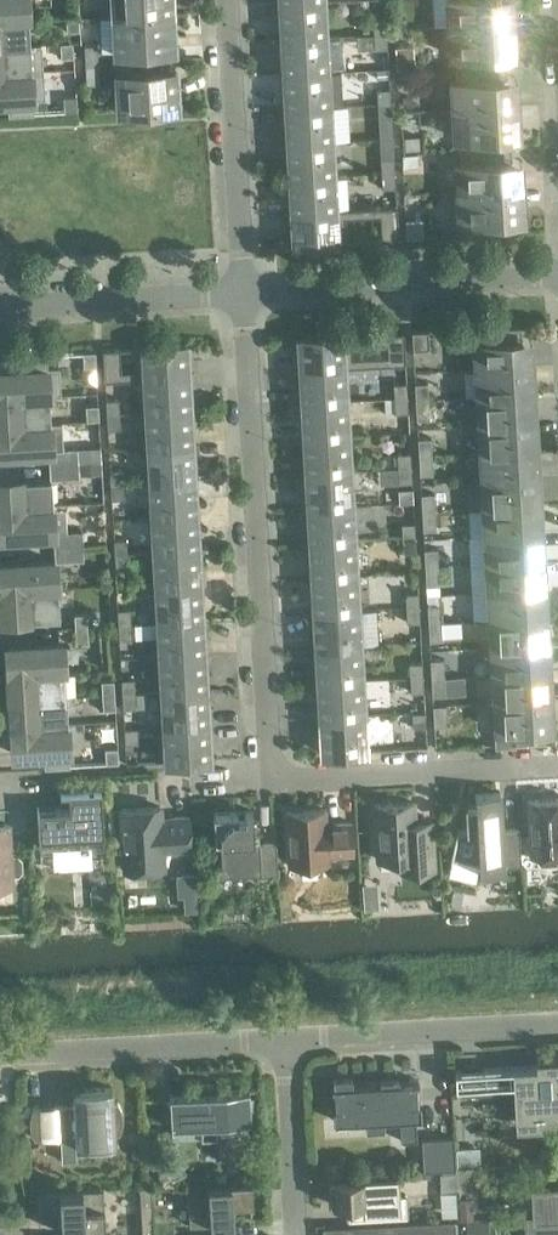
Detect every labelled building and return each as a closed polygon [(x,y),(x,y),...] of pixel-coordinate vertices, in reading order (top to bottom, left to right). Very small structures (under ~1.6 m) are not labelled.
[(28,19),(27,0),(0,0),(0,20),(28,19)] [(125,14),(125,16),(161,14),(161,15),(171,14),(171,0),(124,0),(125,14)] [(449,27),(504,23),(503,2),(499,2),(499,0),(447,0),(449,27)] [(324,37),(322,2),(281,4),(283,39),(324,37)] [(125,16),(125,14),(114,15),(116,52),(163,50),(161,15),(161,14),(125,16)] [(67,31),(80,31),(79,16),(66,17),(67,31)] [(407,16),(394,16),(395,29),(407,28),(407,16)] [(28,19),(0,20),(0,47),(29,45),(28,19)] [(387,33),(386,19),(373,20),(373,34),(387,33)] [(506,45),(504,23),(449,27),(451,55),(461,55),(461,67),(507,65),(506,51),(502,51),(502,45),(506,45)] [(388,48),(387,33),(373,34),(374,49),(388,48)] [(326,71),(324,37),(283,39),(285,74),(326,71)] [(61,58),(74,57),(73,43),(61,43),(61,58)] [(29,45),(0,47),(0,73),(42,71),(41,45),(29,45)] [(84,46),(85,65),(98,64),(97,45),(84,46)] [(410,61),(410,49),(396,50),(397,62),(410,61)] [(100,84),(98,64),(85,65),(86,85),(100,84)] [(507,78),(507,65),(461,67),(462,80),(452,80),(454,109),(509,106),(508,84),(504,85),(504,79),(507,78)] [(388,69),(377,70),(377,78),(389,77),(388,69)] [(128,73),(130,110),(177,107),(175,70),(128,73)] [(42,71),(0,73),(0,100),(9,100),(9,115),(33,113),(32,99),(44,98),(42,71)] [(328,106),(326,71),(285,74),(287,109),(328,106)] [(412,71),(397,72),(398,86),(408,86),(412,81),(412,71)] [(391,103),(390,88),(377,89),(377,103),(391,103)] [(77,111),(76,96),(64,97),(65,111),(77,111)] [(392,117),(391,103),(377,103),(378,118),(392,117)] [(330,141),(328,106),(287,109),(289,144),(330,141)] [(510,128),(509,106),(454,109),(455,138),(465,138),(466,150),(511,147),(511,134),(507,134),(506,128),(510,128)] [(413,138),(401,139),(401,153),(413,152),(413,138)] [(332,176),(330,141),(289,144),(291,179),(332,176)] [(512,161),(511,147),(466,150),(467,162),(457,163),(458,192),(514,189),(512,167),(509,167),(508,161),(512,161)] [(419,155),(403,156),(404,169),(420,168),(419,155)] [(395,173),(394,158),(380,159),(381,173),(395,173)] [(395,187),(395,173),(381,173),(382,188),(395,187)] [(334,210),(332,176),(291,179),(293,213),(334,211),(334,210)] [(515,210),(514,189),(458,192),(460,221),(470,220),(471,234),(516,231),(515,216),(511,217),(511,211),(515,210)] [(399,238),(397,206),(334,210),(334,211),(293,213),(295,244),(310,243),(310,246),(321,246),(321,242),(347,241),(345,216),(382,214),(383,239),(399,238)] [(422,218),(406,219),(407,238),(423,237),(422,218)] [(521,325),(476,328),(476,341),(475,341),(476,370),(524,367),(521,325)] [(429,349),(428,331),(412,332),(413,350),(429,349)] [(406,364),(404,332),(389,333),(390,356),(354,358),(353,335),(326,337),(326,333),(315,334),(315,337),(300,338),(302,368),(343,366),(343,367),(406,364)] [(159,346),(103,349),(105,381),(146,378),(146,377),(187,375),(185,345),(170,345),(170,342),(159,343),(159,346)] [(96,366),(96,352),(83,352),(84,367),(96,366)] [(46,355),(23,356),(23,371),(0,372),(0,399),(49,397),(49,396),(60,396),(59,369),(47,369),(46,355)] [(343,366),(302,368),(304,403),(345,401),(343,367),(343,366)] [(525,395),(524,367),(476,370),(478,398),(525,395)] [(189,410),(187,375),(146,377),(146,378),(148,412),(189,410)] [(428,382),(415,383),(416,401),(429,401),(428,382)] [(408,398),(407,383),(393,384),(394,398),(408,398)] [(527,423),(525,395),(478,398),(479,425),(527,423)] [(49,397),(0,399),(0,426),(50,423),(49,397)] [(408,412),(408,398),(394,398),(395,413),(408,412)] [(119,399),(106,400),(107,414),(120,414),(119,399)] [(347,436),(345,401),(304,403),(306,438),(347,436)] [(430,419),(429,401),(416,401),(417,420),(430,419)] [(99,420),(99,405),(86,406),(87,420),(99,420)] [(191,445),(189,410),(148,412),(150,447),(191,445)] [(121,428),(120,414),(107,414),(107,429),(121,428)] [(50,423),(0,426),(0,453),(49,450),(50,464),(79,463),(78,448),(52,450),(50,423)] [(528,450),(527,423),(479,425),(481,453),(528,450)] [(349,471),(347,436),(306,438),(308,473),(349,471)] [(431,438),(418,438),(419,457),(432,456),(431,438)] [(193,480),(191,445),(150,447),(152,482),(193,480)] [(101,447),(78,448),(79,462),(102,461),(101,447)] [(530,478),(528,450),(481,453),(482,481),(530,478)] [(411,467),(411,453),(397,453),(398,468),(411,467)] [(433,474),(432,456),(419,457),(420,475),(433,474)] [(102,462),(80,464),(80,476),(102,475),(102,462)] [(79,463),(50,464),(50,479),(0,481),(0,509),(52,506),(51,479),(79,477),(79,463)] [(412,482),(411,467),(398,468),(399,482),(412,482)] [(123,469),(110,470),(110,484),(124,483),(123,469)] [(351,506),(349,471),(308,473),(310,508),(351,506)] [(532,506),(530,478),(482,481),(484,508),(532,506)] [(195,515),(193,480),(152,482),(154,517),(195,515)] [(125,498),(124,483),(110,484),(111,499),(125,498)] [(413,489),(400,490),(401,503),(413,502),(413,489)] [(434,493),(421,494),(422,512),(435,511),(434,493)] [(52,506),(0,509),(0,536),(53,533),(54,547),(83,546),(82,531),(54,533),(52,506)] [(353,541),(351,506),(310,508),(312,543),(353,541)] [(533,533),(532,506),(484,508),(486,536),(533,533)] [(436,529),(435,511),(422,512),(423,530),(436,529)] [(197,549),(195,515),(154,517),(156,552),(197,549)] [(415,537),(415,522),(401,523),(402,538),(415,537)] [(535,561),(533,533),(486,536),(487,564),(535,561)] [(416,552),(415,537),(402,538),(403,552),(416,552)] [(127,539),(114,540),(114,554),(128,553),(127,539)] [(355,576),(353,541),(312,543),(314,578),(355,576)] [(84,560),(83,546),(54,547),(55,561),(1,564),(2,592),(57,589),(55,562),(84,560)] [(437,548),(424,549),(425,567),(438,566),(437,548)] [(199,584),(197,549),(156,552),(158,587),(199,584)] [(129,568),(128,553),(114,554),(115,569),(129,568)] [(536,589),(535,561),(487,564),(489,591),(536,589)] [(439,585),(438,566),(425,567),(426,585),(439,585)] [(357,610),(355,576),(314,578),(316,613),(357,610)] [(201,619),(199,584),(158,587),(160,622),(201,619)] [(59,616),(57,589),(2,592),(4,619),(59,616)] [(538,616),(536,589),(489,591),(490,619),(538,616)] [(419,607),(419,592),(405,593),(406,608),(419,607)] [(440,604),(427,604),(428,623),(442,622),(440,604)] [(420,621),(419,607),(406,608),(407,622),(420,621)] [(131,609),(117,609),(118,624),(132,623),(131,609)] [(359,645),(357,610),(316,613),(317,648),(359,645)] [(74,615),(75,629),(88,628),(87,614),(74,615)] [(539,644),(538,616),(490,619),(492,647),(539,644)] [(203,654),(201,619),(160,622),(161,657),(203,654)] [(443,640),(442,622),(428,623),(429,641),(443,640)] [(132,638),(132,623),(118,624),(119,638),(132,638)] [(89,643),(88,628),(75,629),(76,644),(89,643)] [(8,647),(9,675),(64,671),(63,644),(8,647)] [(541,672),(539,644),(492,647),(493,674),(541,672)] [(361,680),(359,645),(317,648),(319,683),(361,680)] [(205,689),(203,654),(161,657),(163,691),(205,689)] [(444,659),(431,660),(432,678),(445,677),(444,659)] [(423,677),(422,662),(409,663),(410,677),(423,677)] [(66,698),(64,671),(9,675),(11,701),(66,698)] [(543,699),(541,672),(493,674),(495,702),(543,699)] [(424,691),(423,677),(410,677),(411,692),(424,691)] [(446,695),(445,677),(432,678),(433,696),(446,695)] [(135,678),(121,679),(122,694),(135,693),(135,678)] [(115,695),(114,680),(101,681),(102,695),(115,695)] [(363,715),(361,680),(319,683),(321,718),(363,715)] [(207,724),(205,689),(163,691),(165,726),(207,724)] [(136,708),(135,693),(122,694),(123,708),(136,708)] [(116,709),(115,695),(102,695),(103,710),(116,709)] [(67,724),(66,698),(11,701),(12,727),(67,724)] [(545,741),(543,699),(495,702),(497,731),(498,731),(499,744),(545,741)] [(446,705),(433,705),(434,726),(447,725),(446,705)] [(426,726),(425,712),(412,712),(413,727),(426,726)] [(365,751),(363,715),(321,718),(323,754),(365,751)] [(69,766),(67,724),(12,727),(14,754),(45,752),(46,767),(69,766)] [(209,760),(207,724),(165,726),(167,762),(209,760)] [(138,728),(124,729),(125,743),(138,742),(138,728)] [(118,761),(118,748),(105,749),(106,761),(118,761)] [(101,789),(60,791),(60,792),(68,792),(69,807),(38,809),(38,808),(37,808),(39,847),(40,847),(40,845),(79,843),(79,845),(87,844),(87,843),(103,842),(102,833),(103,833),(101,789)] [(521,865),(519,829),(502,830),(500,792),(475,794),(476,806),(467,807),(467,805),(465,805),(466,828),(459,828),(459,826),(458,826),(451,859),(452,860),(453,857),(479,863),(479,871),(505,870),(504,866),(521,865)] [(538,855),(538,859),(542,862),(557,861),(557,799),(527,801),(530,855),(538,855)] [(401,858),(401,870),(434,869),(432,833),(434,833),(433,820),(415,821),(414,802),(375,804),(378,859),(401,858)] [(191,848),(189,817),(171,818),(170,815),(161,816),(160,807),(121,809),(125,870),(164,868),(163,850),(191,848)] [(289,865),(297,864),(297,865),(298,865),(300,869),(304,871),(314,870),(317,868),(319,864),(320,864),(320,863),(328,863),(327,854),(353,853),(351,822),(333,823),(333,821),(326,822),(325,810),(286,812),(289,865)] [(238,817),(237,812),(213,814),(214,840),(220,840),(222,871),(259,869),(260,876),(278,875),(276,843),(259,844),(259,836),(254,836),(252,811),(244,812),(244,817),(238,817)] [(13,885),(12,876),(18,875),(22,871),(22,859),(17,856),(11,856),(9,825),(0,826),(0,886),(13,885)] [(283,875),(280,879),(280,884),(284,888),(289,888),(292,884),(292,878),(288,875),(283,875)] [(375,882),(361,883),(362,908),(377,907),(375,882)] [(453,890),(451,902),(459,904),(462,892),(453,890)] [(197,896),(183,897),(184,911),(198,911),(197,896)] [(537,1059),(537,1066),(483,1069),(484,1084),(513,1083),(515,1121),(516,1127),(541,1126),(541,1120),(557,1119),(557,1058),(537,1059)] [(334,1077),(334,1085),(332,1085),(332,1087),(333,1087),(334,1107),(333,1107),(333,1121),(365,1119),(366,1128),(384,1127),(383,1118),(400,1117),(401,1141),(417,1140),(416,1116),(421,1116),(421,1114),(420,1102),(415,1103),(414,1082),(419,1082),(419,1080),(399,1082),(398,1077),(380,1078),(381,1083),(352,1084),(352,1075),(334,1077)] [(217,1122),(251,1121),(249,1090),(215,1092),(214,1085),(198,1086),(199,1093),(169,1095),(171,1125),(200,1123),(201,1138),(217,1137),(217,1122)] [(112,1088),(85,1090),(74,1090),(75,1105),(59,1106),(60,1137),(76,1136),(77,1144),(76,1145),(76,1146),(115,1144),(115,1142),(114,1134),(120,1134),(122,1130),(122,1128),(123,1126),(123,1124),(123,1122),(123,1120),(123,1118),(123,1115),(123,1113),(122,1110),(120,1106),(118,1102),(112,1103),(112,1090),(112,1088)] [(41,1138),(39,1107),(33,1107),(32,1109),(31,1113),(30,1115),(30,1117),(30,1119),(30,1123),(30,1127),(31,1131),(32,1133),(34,1137),(35,1139),(41,1138)] [(424,1171),(456,1169),(454,1137),(422,1139),(424,1171)] [(456,1172),(440,1173),(441,1191),(457,1190),(456,1172)] [(534,1215),(534,1217),(557,1215),(557,1174),(531,1176),(534,1215)] [(407,1217),(405,1195),(397,1195),(396,1175),(330,1179),(331,1199),(337,1198),(337,1203),(331,1203),(332,1205),(348,1204),(348,1220),(407,1217)] [(252,1182),(252,1181),(187,1185),(187,1186),(188,1186),(190,1226),(210,1225),(234,1224),(234,1222),(233,1222),(232,1204),(253,1203),(252,1182)] [(140,1187),(141,1216),(152,1215),(151,1187),(140,1187)] [(103,1189),(39,1193),(39,1195),(40,1215),(61,1214),(62,1232),(62,1234),(85,1232),(105,1231),(103,1191),(103,1189)] [(472,1201),(458,1202),(459,1220),(473,1219),(472,1201)] [(152,1215),(141,1216),(142,1234),(154,1234),(152,1215)] [(534,1215),(526,1216),(527,1234),(557,1234),(557,1215),(534,1217),(534,1215)] [(455,1220),(325,1227),(325,1234),(456,1234),(455,1220)] [(466,1222),(467,1234),(489,1234),(488,1220),(466,1222)]
